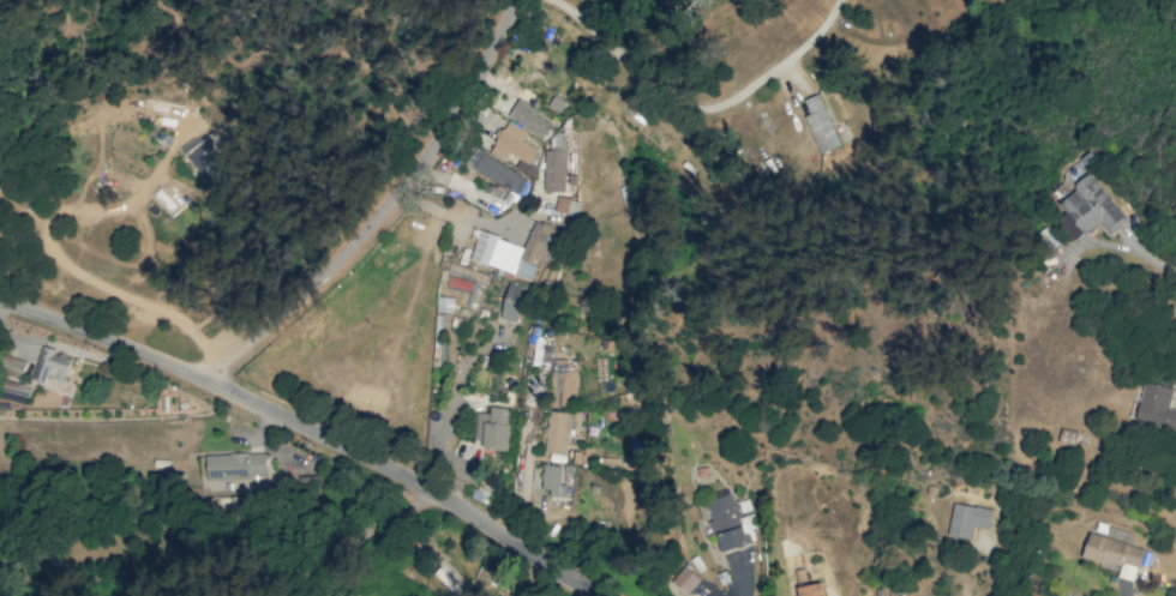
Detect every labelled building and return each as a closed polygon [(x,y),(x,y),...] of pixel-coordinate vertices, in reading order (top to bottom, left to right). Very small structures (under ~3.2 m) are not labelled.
[(805,115),(818,153),(838,146),(820,93),(803,99),(809,114),(805,115)] [(565,101),(552,96),(548,107),(560,112),(565,101)] [(508,118),(542,137),(552,121),(517,101),(508,118)] [(509,152),(529,164),(537,149),(522,140),(527,133),(506,120),(487,151),(504,161),(509,152)] [(230,174),(198,135),(181,149),(213,188),(230,174)] [(526,180),(475,147),(465,162),(516,195),(526,180)] [(543,191),(564,192),(565,150),(543,150),(543,191)] [(1056,203),(1084,235),(1099,222),(1109,233),(1126,218),(1089,175),(1056,203)] [(580,200),(556,197),(554,211),(578,215),(580,200)] [(531,280),(537,259),(543,261),(554,228),(533,221),(524,246),(473,229),(469,239),(475,240),(469,259),(531,280)] [(515,323),(525,286),(509,281),(499,318),(515,323)] [(453,297),(437,296),(436,311),(453,312),(453,297)] [(65,382),(70,357),(53,353),(54,348),(40,346),(33,380),(48,383),(49,378),(65,382)] [(576,369),(559,369),(558,405),(565,405),(565,393),(575,394),(576,369)] [(27,402),(31,384),(5,379),(2,397),(27,402)] [(1175,431),(1175,410),(1168,409),(1172,387),(1143,382),(1135,424),(1175,431)] [(482,448),(507,450),(509,408),(489,407),(488,422),(478,422),(477,439),(482,440),(482,448)] [(546,451),(569,452),(571,412),(547,412),(546,451)] [(1074,446),(1078,432),(1062,428),(1058,442),(1074,446)] [(265,453),(205,454),(205,479),(266,477),(265,453)] [(564,494),(564,485),(559,484),(560,465),(543,465),(541,493),(564,494)] [(745,545),(732,490),(706,496),(719,551),(745,545)] [(947,535),(969,540),(972,527),(988,530),(992,510),(954,503),(947,535)] [(1143,549),(1088,532),(1081,557),(1102,563),(1102,561),(1120,566),(1117,576),(1133,581),(1143,549)] [(686,594),(699,579),(684,566),(671,581),(686,594)] [(822,581),(797,584),(799,595),(824,595),(822,581)]
